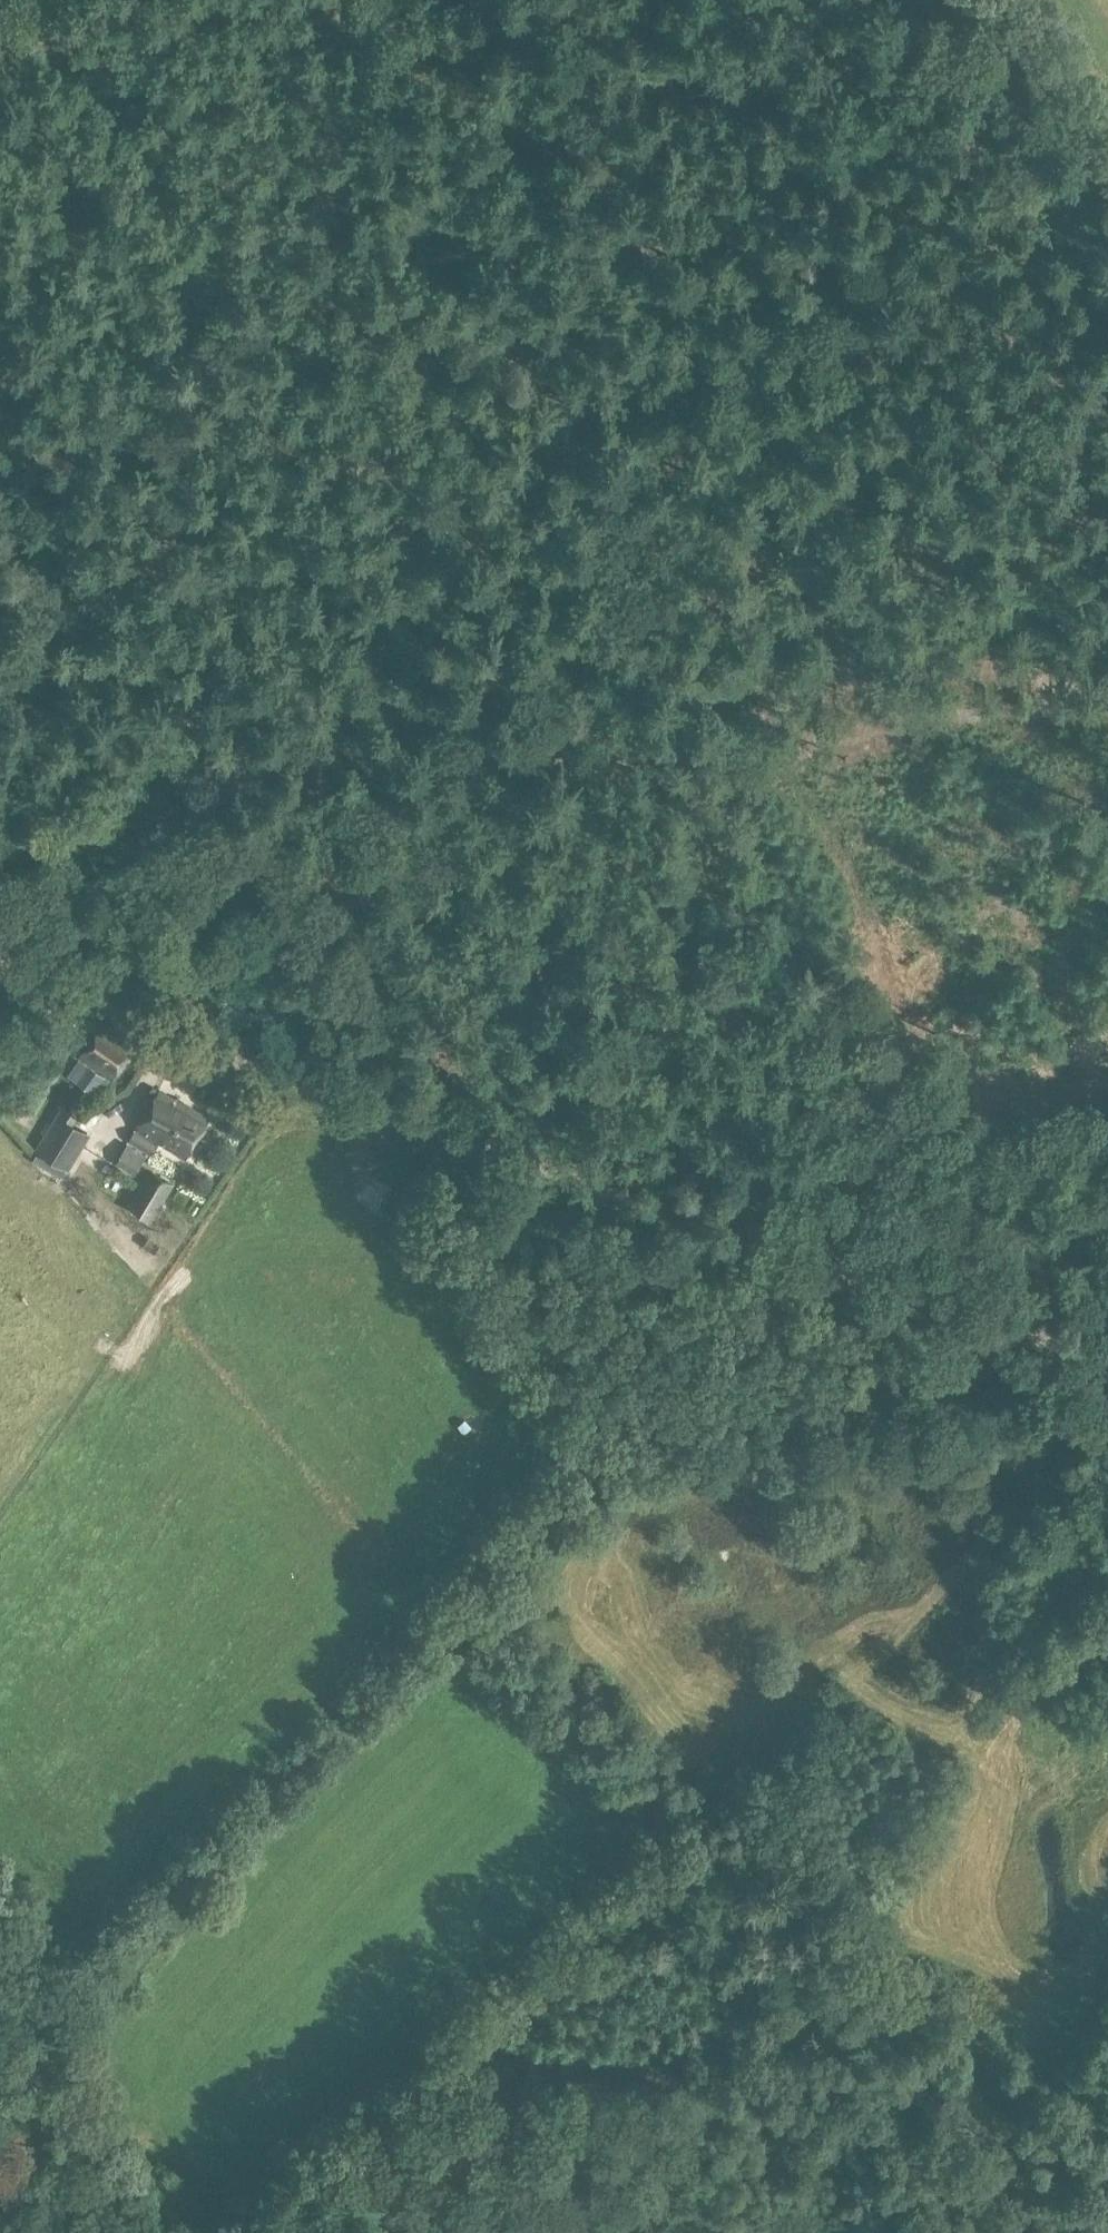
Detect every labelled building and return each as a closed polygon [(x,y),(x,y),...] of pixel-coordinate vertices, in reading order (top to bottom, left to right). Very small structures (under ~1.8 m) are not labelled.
[(78,1055),(112,1079),(136,1045),(102,1021),(78,1055)] [(210,1117),(159,1087),(135,1128),(186,1158),(210,1117)] [(248,1101),(243,1113),(258,1119),(263,1107),(248,1101)] [(39,1150),(35,1157),(63,1174),(66,1168),(68,1169),(69,1167),(70,1167),(77,1157),(91,1133),(75,1123),(80,1116),(63,1106),(59,1113),(37,1149),(39,1150)] [(135,1128),(128,1139),(152,1153),(159,1143),(135,1128)] [(153,1220),(175,1183),(152,1169),(130,1207),(153,1220)] [(103,1208),(120,1216),(133,1185),(116,1178),(103,1208)]
